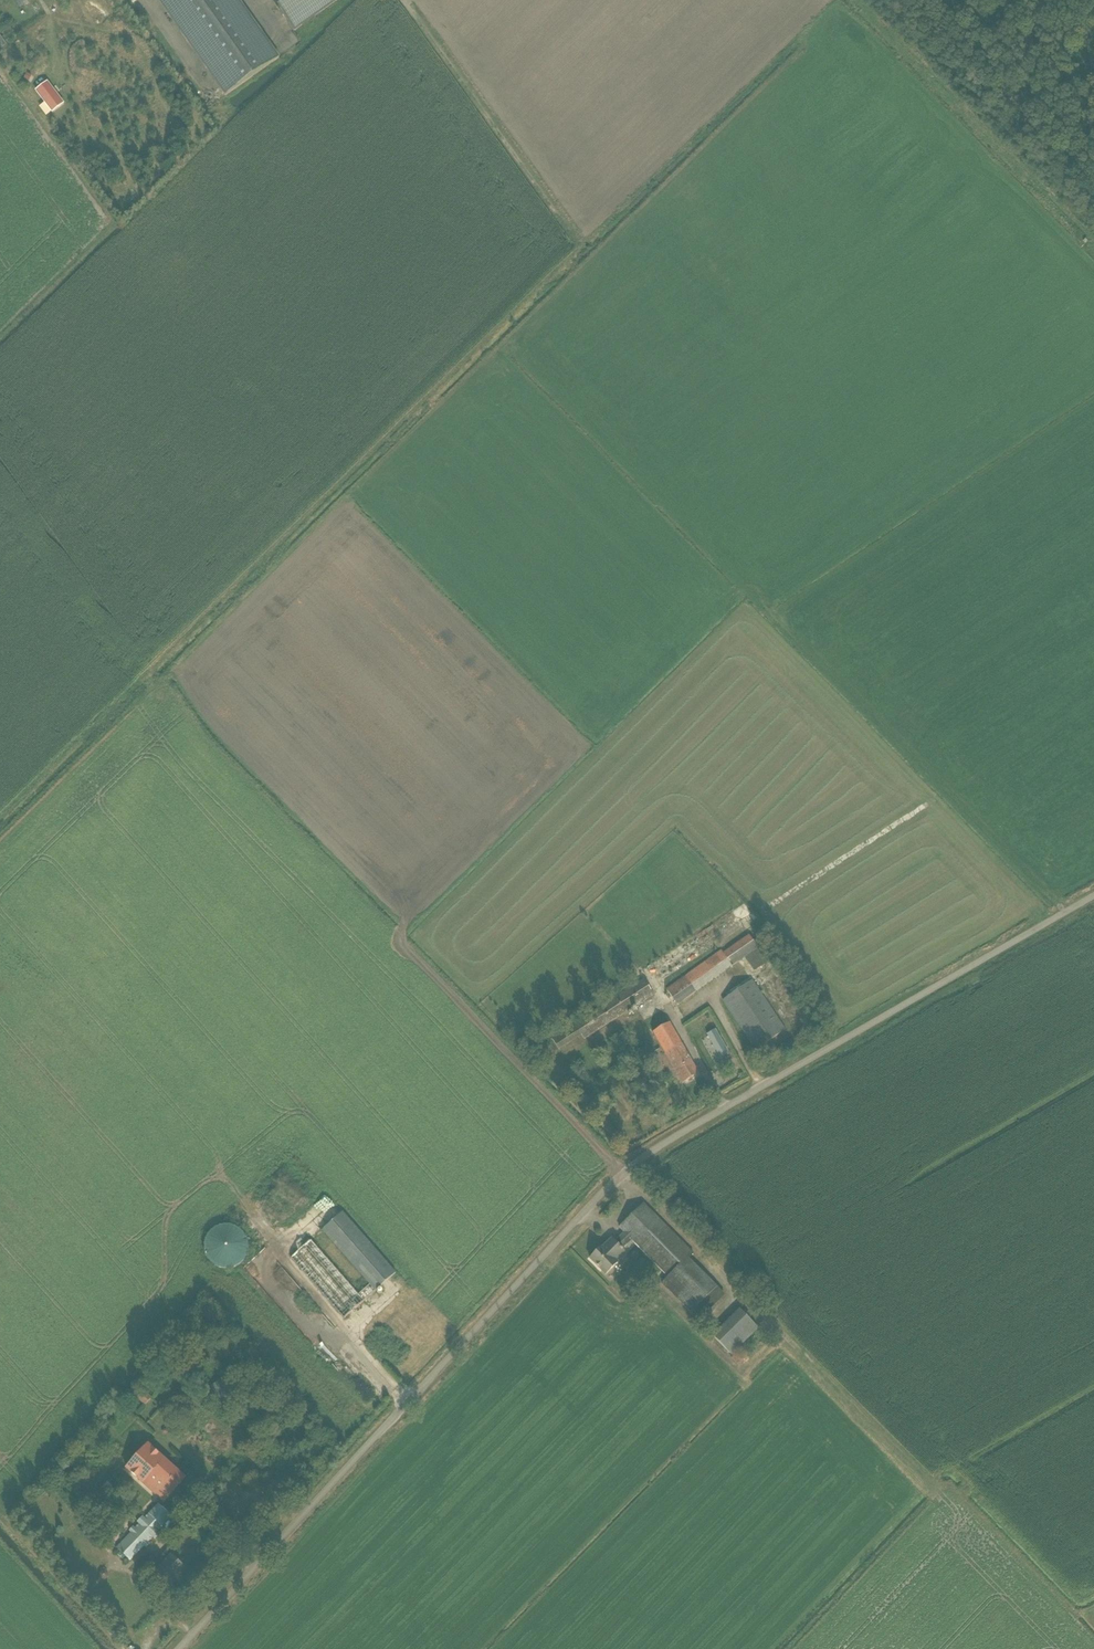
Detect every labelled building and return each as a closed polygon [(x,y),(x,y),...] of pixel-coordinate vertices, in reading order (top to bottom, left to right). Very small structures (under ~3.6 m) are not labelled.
[(240,0),(157,0),(224,97),(280,57),(240,0)] [(295,32),(340,0),(271,0),(295,32)] [(63,103),(47,83),(36,91),(52,112),(63,103)] [(134,193),(130,187),(117,196),(121,202),(134,193)] [(732,967),(758,949),(749,935),(723,953),(732,967)] [(697,992),(685,975),(665,989),(668,993),(664,996),(668,1002),(673,999),(677,1005),(697,992)] [(584,1039),(654,995),(643,979),(574,1024),(582,1036),(584,1039)] [(756,1050),(785,1030),(752,981),(722,1000),(756,1050)] [(670,1023),(653,1032),(677,1075),(683,1084),(699,1074),(693,1066),(670,1023)] [(692,1253),(651,1211),(644,1203),(620,1228),(624,1232),(614,1242),(612,1240),(606,1246),(607,1247),(604,1250),(602,1247),(590,1259),(606,1275),(618,1262),(615,1260),(623,1251),(622,1250),(631,1240),(668,1277),(661,1284),(697,1321),(723,1295),(687,1258),(692,1253)] [(312,1240),(292,1257),(344,1318),(395,1273),(342,1212),(322,1230),(370,1285),(359,1294),(312,1240)] [(249,1256),(249,1251),(249,1248),(248,1244),(246,1241),(243,1237),(241,1234),(237,1232),(233,1230),(228,1230),(225,1230),(221,1231),(217,1232),(212,1236),(209,1240),(207,1243),(206,1248),(205,1251),(206,1256),(207,1260),(209,1263),(212,1267),(214,1269),(218,1271),(222,1273),(226,1273),(230,1273),(234,1272),(238,1270),(242,1268),(245,1264),(247,1260),(249,1256)] [(737,1353),(761,1330),(744,1312),(720,1336),(737,1353)] [(163,1353),(155,1360),(162,1368),(170,1361),(163,1353)] [(143,1392),(137,1398),(145,1405),(151,1399),(143,1392)] [(142,1482),(156,1495),(164,1502),(185,1479),(147,1444),(126,1467),(142,1482)] [(67,1466),(65,1473),(74,1476),(76,1468),(67,1466)] [(85,1492),(93,1485),(85,1478),(78,1486),(85,1492)] [(140,1524),(117,1548),(130,1561),(153,1536),(155,1539),(161,1533),(158,1531),(172,1516),(158,1504),(145,1518),(143,1516),(138,1522),(140,1524)] [(149,1555),(145,1559),(151,1565),(157,1559),(152,1554),(149,1555)] [(136,1572),(134,1575),(134,1578),(138,1581),(141,1582),(143,1579),(143,1576),(139,1573),(136,1572)] [(183,1587),(177,1593),(185,1600),(191,1594),(183,1587)]
